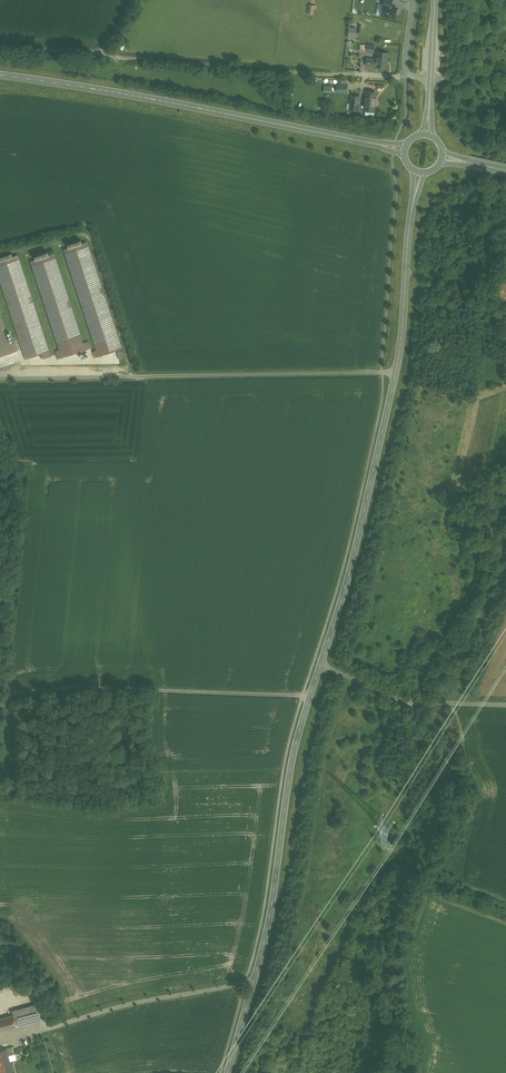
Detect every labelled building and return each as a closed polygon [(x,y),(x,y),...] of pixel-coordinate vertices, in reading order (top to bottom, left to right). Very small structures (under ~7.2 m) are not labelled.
[(317,6),(309,4),(308,13),(310,14),(309,17),(312,17),(312,14),(313,14),(314,8),(317,9),(317,6)] [(381,16),(394,19),(397,8),(383,5),(381,16)] [(346,27),(346,38),(354,38),(355,27),(346,27)] [(388,53),(377,52),(376,59),(376,67),(386,68),(388,53)] [(376,59),(366,58),(366,65),(376,67),(376,59)] [(348,85),(338,84),(337,92),(347,93),(348,85)] [(321,92),(329,93),(331,87),(322,85),(321,92)] [(376,93),(366,92),(365,105),(360,105),(360,97),(351,96),(350,104),(353,104),(352,110),(359,110),(365,111),(374,112),(376,93)] [(122,349),(87,242),(83,244),(81,240),(68,245),(69,248),(64,250),(97,350),(93,352),(95,358),(122,349)] [(48,252),(35,256),(36,260),(31,261),(60,350),(56,351),(58,359),(91,348),(89,342),(84,344),(54,254),(50,255),(48,252)] [(18,255),(13,257),(12,253),(0,257),(0,278),(26,359),(42,353),(44,359),(51,356),(18,255)] [(0,313),(0,357),(17,351),(14,343),(10,345),(0,313)] [(35,1005),(12,1011),(13,1015),(16,1027),(39,1021),(35,1005)] [(0,1019),(0,1031),(16,1027),(13,1015),(0,1019)] [(15,1054),(13,1046),(6,1048),(8,1056),(15,1054)] [(0,1050),(0,1072),(13,1072),(9,1061),(16,1059),(15,1054),(8,1056),(6,1048),(0,1050)]
